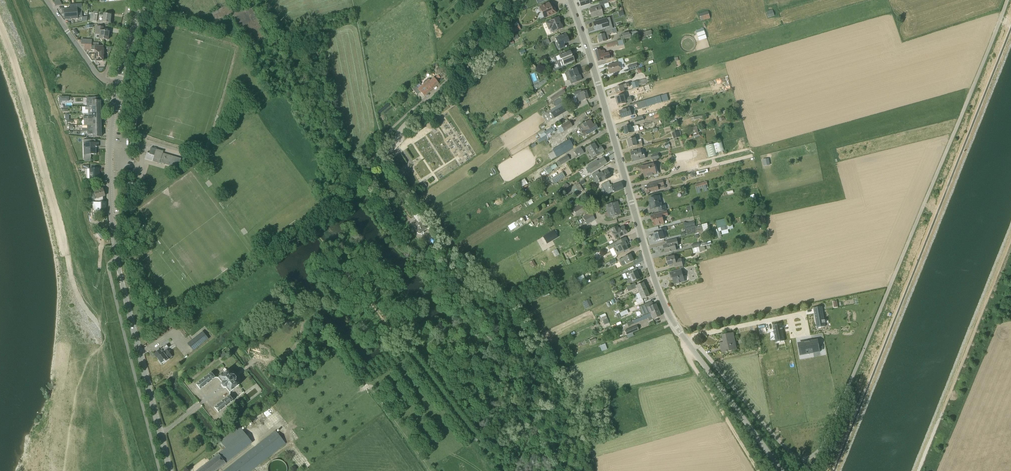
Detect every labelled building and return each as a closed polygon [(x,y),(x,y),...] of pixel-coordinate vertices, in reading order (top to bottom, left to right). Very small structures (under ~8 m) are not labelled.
[(598,2),(600,6),(589,9),(591,15),(592,14),(593,17),(598,15),(599,17),(603,16),(601,9),(605,8),(604,4),(608,3),(617,0),(605,0),(598,2)] [(78,4),(70,5),(70,9),(68,9),(68,8),(62,8),(62,14),(64,14),(65,19),(78,18),(77,11),(82,11),(82,3),(78,4)] [(216,22),(231,14),(233,13),(228,4),(212,13),(213,16),(216,22)] [(544,18),(556,13),(554,8),(553,7),(551,6),(550,6),(549,4),(546,6),(545,5),(539,7),(540,8),(539,9),(540,11),(541,12),(544,18)] [(708,12),(699,14),(701,20),(710,17),(708,12)] [(103,17),(103,22),(110,23),(111,15),(104,14),(99,14),(99,17),(103,17)] [(563,28),(558,17),(545,23),(548,30),(552,28),(554,32),(563,28)] [(597,22),(594,22),(593,23),(596,30),(604,28),(605,28),(605,31),(613,29),(612,26),(608,27),(606,18),(597,21),(597,22)] [(108,40),(109,32),(103,31),(103,27),(96,26),(95,34),(100,34),(99,39),(108,40)] [(606,41),(606,40),(609,39),(608,35),(610,35),(610,34),(613,33),(613,34),(617,33),(615,28),(613,29),(605,31),(603,31),(603,34),(597,36),(599,43),(606,41)] [(699,39),(707,37),(705,29),(697,31),(699,39)] [(565,34),(555,38),(560,49),(564,47),(563,44),(569,42),(565,34)] [(103,46),(98,46),(92,45),(85,45),(84,50),(95,50),(95,52),(95,61),(103,61),(103,55),(104,55),(103,46)] [(611,52),(605,54),(604,51),(602,50),(599,51),(599,50),(595,51),(598,62),(605,60),(612,58),(611,52)] [(561,59),(562,61),(560,62),(562,66),(574,61),(573,57),(572,57),(570,51),(556,56),(557,61),(561,59)] [(609,74),(621,71),(618,62),(607,66),(609,74)] [(569,80),(571,84),(582,80),(579,74),(578,74),(576,68),(565,73),(564,74),(565,75),(566,78),(566,79),(567,80),(568,81),(569,80)] [(434,78),(431,81),(429,79),(421,86),(419,83),(412,89),(417,95),(420,92),(424,96),(438,84),(434,78)] [(632,83),(633,89),(639,87),(639,86),(648,83),(646,79),(632,83)] [(535,85),(534,88),(537,89),(538,86),(539,87),(545,84),(543,81),(540,83),(539,83),(535,85)] [(617,94),(625,92),(624,88),(629,86),(628,83),(623,85),(622,84),(619,85),(619,86),(615,88),(617,94)] [(563,90),(554,95),(550,98),(552,101),(565,93),(563,90)] [(575,96),(577,102),(588,99),(586,91),(581,93),(580,91),(574,93),(575,96)] [(660,96),(662,102),(669,100),(667,94),(660,96)] [(624,95),(616,97),(618,106),(626,103),(624,95)] [(620,112),(622,119),(636,115),(635,110),(645,107),(643,101),(626,107),(627,109),(620,112)] [(564,103),(555,108),(556,110),(551,113),(550,111),(542,116),(546,123),(554,118),(568,110),(564,103)] [(590,120),(583,124),(578,127),(584,136),(597,128),(595,124),(592,126),(589,121),(590,120)] [(572,126),(569,121),(557,129),(559,134),(564,131),(572,126)] [(634,132),(633,128),(632,129),(631,125),(624,127),(626,135),(634,132)] [(701,131),(701,129),(700,125),(690,128),(692,134),(701,131)] [(538,134),(541,138),(547,135),(547,134),(545,130),(538,134)] [(550,133),(547,135),(541,138),(537,140),(539,143),(549,137),(551,136),(550,133)] [(637,145),(638,148),(643,147),(642,141),(635,142),(634,138),(628,140),(630,147),(637,145)] [(84,158),(85,158),(91,158),(91,154),(96,154),(96,147),(97,147),(98,147),(98,143),(91,143),(91,139),(83,140),(84,158)] [(569,140),(552,150),(553,151),(548,154),(551,160),(556,157),(557,158),(574,147),(569,140)] [(706,146),(709,158),(716,156),(715,150),(723,148),(722,142),(706,146)] [(592,157),(600,153),(603,151),(601,147),(597,149),(594,143),(586,147),(592,157)] [(580,147),(574,152),(577,157),(584,153),(580,147)] [(688,156),(684,157),(686,163),(707,158),(704,147),(687,151),(688,156)] [(149,153),(147,153),(145,159),(160,164),(160,163),(178,168),(181,158),(163,153),(163,151),(151,148),(149,153)] [(633,161),(645,158),(646,158),(643,149),(642,149),(631,152),(633,161)] [(561,165),(570,160),(567,155),(558,160),(558,161),(556,162),(558,166),(561,165)] [(589,173),(591,172),(606,163),(603,158),(597,162),(597,160),(587,166),(588,167),(585,168),(589,173)] [(549,166),(545,168),(548,174),(552,171),(552,170),(557,167),(555,164),(550,167),(549,166)] [(645,177),(657,174),(655,164),(650,166),(649,164),(640,167),(642,173),(643,172),(645,177)] [(99,169),(90,169),(90,179),(99,178),(99,174),(98,174),(98,169),(99,169)] [(598,171),(591,175),(593,177),(593,178),(596,176),(599,182),(610,177),(607,170),(599,174),(598,171)] [(554,183),(565,177),(563,173),(552,179),(554,183)] [(575,195),(583,190),(580,185),(585,182),(584,179),(579,182),(565,191),(568,195),(574,192),(575,195)] [(652,183),(653,186),(645,187),(647,195),(648,195),(647,193),(665,189),(662,180),(652,183)] [(609,181),(603,183),(601,184),(602,187),(601,188),(604,196),(607,194),(623,189),(621,183),(611,187),(609,181)] [(705,182),(695,184),(696,190),(707,187),(705,182)] [(103,189),(97,190),(96,187),(94,187),(89,189),(92,200),(105,196),(103,189)] [(105,212),(105,202),(103,202),(103,201),(105,201),(105,196),(92,200),(93,203),(96,211),(105,212)] [(661,207),(658,196),(650,198),(652,207),(650,207),(651,209),(658,208),(659,211),(666,210),(665,206),(661,207)] [(605,213),(606,217),(606,218),(621,214),(617,202),(606,205),(608,212),(605,213)] [(577,216),(586,211),(582,203),(572,209),(577,216)] [(667,211),(651,215),(652,219),(653,218),(655,226),(664,224),(662,217),(668,216),(667,211)] [(414,216),(416,219),(417,221),(418,221),(419,222),(414,227),(417,230),(417,232),(418,234),(420,234),(430,226),(422,217),(418,212),(414,216)] [(587,224),(595,219),(591,213),(583,217),(587,224)] [(523,217),(519,219),(508,226),(510,230),(522,223),(525,221),(523,217)] [(703,232),(702,226),(695,228),(694,223),(684,225),(686,235),(698,233),(703,232)] [(727,226),(718,228),(719,232),(721,231),(722,234),(728,232),(727,229),(733,228),(732,225),(727,226)] [(615,239),(627,233),(624,226),(618,229),(616,226),(610,229),(615,239)] [(656,241),(664,239),(662,232),(667,231),(666,227),(658,229),(659,233),(654,234),(656,241)] [(625,237),(616,242),(609,246),(611,249),(613,248),(617,255),(628,249),(626,246),(628,244),(627,241),(625,237)] [(667,241),(668,244),(663,245),(665,253),(676,250),(675,246),(678,246),(676,238),(667,241)] [(630,254),(619,260),(622,267),(633,261),(630,254)] [(675,261),(674,256),(666,258),(668,266),(674,264),(675,268),(682,266),(681,259),(675,261)] [(627,280),(628,283),(630,283),(632,282),(639,278),(636,272),(638,271),(636,268),(628,272),(625,273),(627,279),(627,280)] [(684,281),(681,270),(670,273),(672,278),(673,277),(675,284),(684,281)] [(577,278),(578,279),(576,280),(577,283),(579,282),(580,283),(584,281),(583,280),(585,279),(583,275),(577,278)] [(628,292),(631,290),(637,288),(639,293),(646,290),(643,283),(636,286),(635,283),(626,287),(628,292)] [(635,306),(638,304),(638,305),(644,302),(642,299),(649,296),(646,290),(639,293),(641,297),(636,300),(636,302),(634,303),(635,306)] [(644,316),(658,310),(655,304),(653,305),(651,302),(640,307),(644,316)] [(825,323),(825,320),(824,320),(822,306),(813,308),(816,326),(825,324),(825,323)] [(648,319),(652,318),(653,319),(660,316),(658,310),(644,316),(642,317),(643,320),(648,318),(648,319)] [(781,322),(772,324),(776,341),(785,339),(781,322)] [(637,326),(625,330),(627,335),(638,330),(637,326)] [(188,343),(193,351),(208,339),(203,332),(188,343)] [(737,349),(735,342),(733,333),(722,336),(724,343),(720,344),(722,353),(737,349)] [(815,338),(797,342),(799,351),(811,349),(812,351),(818,350),(815,338)] [(172,357),(167,350),(163,352),(161,349),(154,354),(155,354),(158,358),(157,358),(161,363),(165,360),(166,362),(172,357)] [(227,371),(218,378),(222,383),(221,385),(223,388),(224,388),(226,388),(230,393),(239,385),(235,381),(235,378),(234,375),(231,375),(227,371)] [(200,389),(215,378),(211,373),(196,384),(200,389)] [(233,401),(229,395),(214,407),(218,412),(233,401)] [(225,464),(218,455),(197,470),(216,470),(225,464)]
